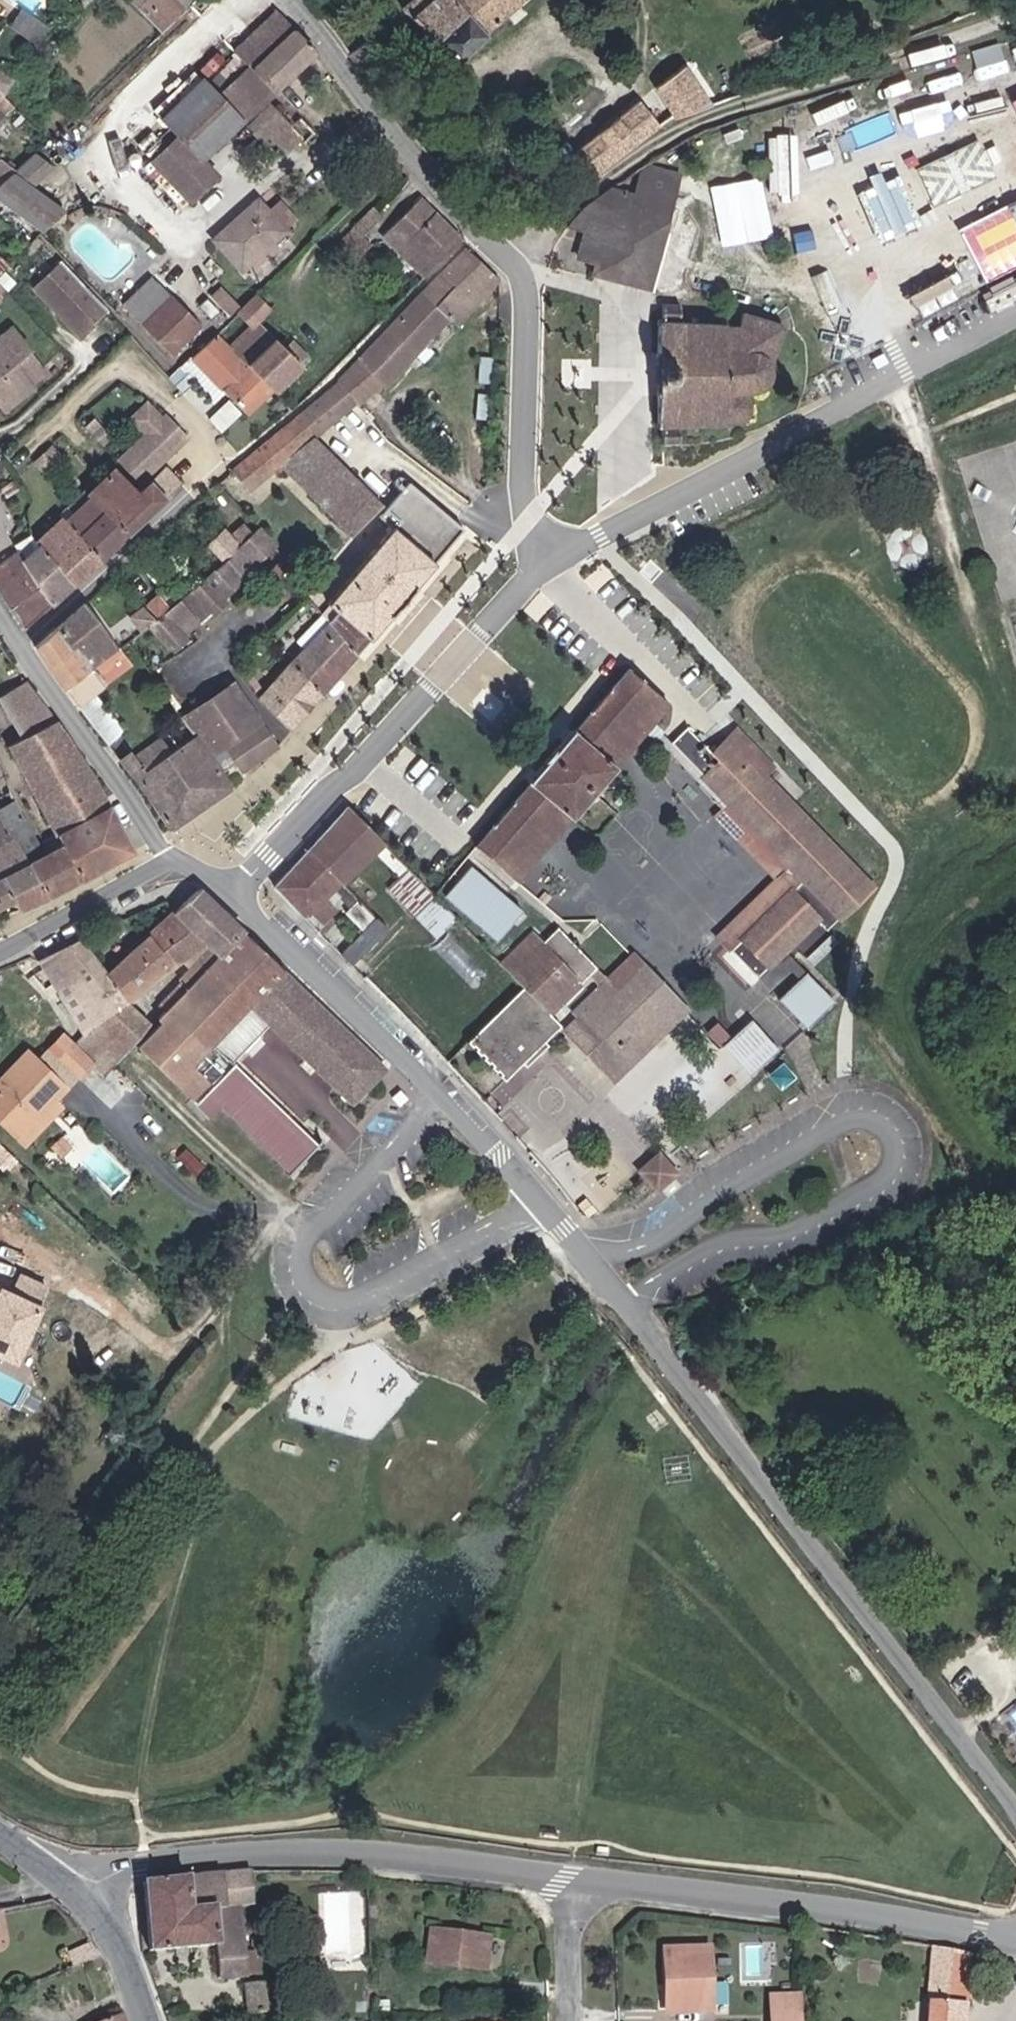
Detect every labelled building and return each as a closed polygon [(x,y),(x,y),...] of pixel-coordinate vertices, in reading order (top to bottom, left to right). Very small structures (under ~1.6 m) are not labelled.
[(144,1),(175,32),(209,0),(145,0),(144,1)] [(429,13),(419,23),(470,76),(501,47),(500,45),(548,3),(551,5),(556,0),(443,0),(429,13)] [(225,98),(256,130),(288,162),(309,142),(318,150),(328,141),(315,126),(309,131),(283,104),(329,61),(291,17),(248,58),(253,63),(225,98)] [(30,45),(51,61),(65,44),(40,26),(27,43),(30,45)] [(586,160),(606,185),(709,113),(677,65),(586,160)] [(13,107),(24,93),(9,81),(0,93),(0,96),(13,107)] [(256,130),(225,98),(215,88),(172,128),(190,146),(165,170),(203,209),(229,184),(214,170),(256,130)] [(23,132),(30,122),(13,107),(0,96),(0,157),(2,159),(12,146),(3,140),(13,125),(23,132)] [(12,146),(23,132),(13,125),(3,140),(12,146)] [(48,161),(32,181),(22,187),(14,192),(3,199),(58,237),(80,215),(49,195),(68,175),(48,161)] [(3,199),(14,192),(22,187),(32,181),(17,169),(11,173),(16,177),(0,188),(0,201),(3,199)] [(663,176),(651,193),(689,204),(694,184),(663,176)] [(606,213),(581,232),(599,238),(591,262),(607,268),(603,281),(660,296),(689,204),(651,193),(647,205),(627,199),(606,213)] [(431,284),(472,243),(433,204),(395,239),(431,284)] [(268,208),(226,248),(256,280),(298,240),(268,208)] [(367,231),(354,243),(370,260),(383,248),(367,231)] [(432,296),(456,324),(464,332),(503,292),(509,285),(475,252),(432,296)] [(91,344),(119,318),(73,267),(45,292),(91,344)] [(208,334),(165,287),(137,314),(180,360),(208,334)] [(399,392),(456,324),(432,296),(369,361),(399,392)] [(266,301),(248,319),(261,331),(239,353),(280,396),(308,370),(315,363),(293,340),(284,347),(274,337),(265,327),(278,314),(266,301)] [(663,449),(678,451),(679,429),(750,430),(754,423),(757,412),(750,398),(775,400),(776,399),(783,388),(782,382),(793,337),(790,327),(746,312),(742,325),(684,327),(683,311),(669,310),(663,449)] [(293,340),(315,363),(323,354),(301,331),(293,340)] [(0,344),(0,393),(3,391),(16,407),(17,407),(41,388),(38,384),(44,379),(45,375),(32,358),(34,356),(15,332),(0,344)] [(254,421),(280,396),(239,353),(227,340),(200,365),(254,421)] [(486,388),(499,389),(499,380),(500,364),(489,363),(486,388)] [(305,425),(320,442),(361,407),(344,386),(305,425)] [(3,391),(0,393),(0,398),(10,412),(16,407),(3,391)] [(170,425),(156,408),(139,423),(154,439),(127,464),(148,487),(166,472),(196,444),(175,420),(170,425)] [(320,442),(305,425),(261,461),(280,478),(320,442)] [(292,478),(301,486),(333,456),(320,442),(280,478),(286,483),(292,478)] [(301,486),(305,490),(339,521),(349,511),(360,521),(365,515),(372,522),(385,510),(333,456),(301,486)] [(256,499),(280,478),(261,461),(237,480),(256,499)] [(93,499),(130,541),(186,489),(173,475),(144,498),(121,473),(103,490),(98,485),(89,494),(93,499)] [(286,483),(280,478),(256,499),(275,519),(305,490),(301,486),(292,478),(286,483)] [(469,533),(416,487),(396,509),(409,521),(448,557),(469,533)] [(67,523),(104,564),(130,541),(93,499),(67,523)] [(409,521),(396,509),(390,516),(403,528),(409,521)] [(367,527),(372,522),(365,515),(360,521),(349,511),(339,521),(378,557),(388,545),(367,527)] [(11,544),(5,533),(10,531),(0,513),(0,551),(11,544)] [(65,521),(40,543),(79,587),(104,564),(67,523),(65,521)] [(403,528),(388,545),(378,557),(399,576),(385,595),(401,609),(448,557),(409,521),(403,528)] [(248,531),(238,540),(247,550),(257,541),(248,531)] [(181,608),(160,626),(179,648),(238,597),(236,594),(283,552),(265,533),(257,541),(247,550),(242,554),(228,567),(198,595),(181,608)] [(43,590),(13,614),(27,633),(79,587),(40,543),(35,538),(16,550),(20,556),(43,590)] [(228,567),(242,554),(228,538),(214,550),(228,567)] [(13,614),(43,590),(20,556),(0,572),(0,591),(13,614)] [(378,557),(354,584),(338,602),(330,596),(321,607),(329,618),(359,658),(401,609),(385,595),(399,576),(378,557)] [(338,602),(354,584),(347,578),(330,596),(338,602)] [(172,599),(181,608),(198,595),(189,584),(172,599)] [(172,599),(152,616),(160,626),(181,608),(172,599)] [(126,650),(91,607),(62,630),(93,671),(120,654),(126,650)] [(359,658),(329,618),(301,650),(308,657),(266,703),(295,731),(359,658)] [(137,631),(142,639),(144,638),(150,634),(155,630),(149,623),(137,631)] [(66,690),(69,689),(93,671),(62,630),(38,649),(66,690)] [(150,634),(144,638),(149,644),(159,635),(155,630),(150,634)] [(120,654),(130,670),(136,666),(126,650),(120,654)] [(93,671),(69,689),(79,704),(96,693),(131,671),(130,670),(120,654),(93,671)] [(605,752),(655,694),(631,673),(617,688),(576,734),(574,733),(531,782),(533,783),(476,847),(500,868),(556,806),(571,821),(621,765),(605,752)] [(0,811),(0,817),(44,886),(45,887),(50,895),(132,851),(92,775),(27,681),(0,696),(0,701),(25,741),(10,748),(59,848),(41,858),(14,804),(0,811)] [(190,726),(199,740),(217,765),(254,738),(270,760),(280,748),(238,692),(190,726)] [(605,752),(621,765),(671,709),(655,694),(605,752)] [(691,734),(674,749),(804,885),(731,955),(758,984),(819,927),(828,936),(873,894),(766,780),(731,743),(714,759),(691,734)] [(731,743),(766,780),(776,772),(740,735),(731,743)] [(248,781),(271,762),(270,760),(254,738),(217,765),(224,777),(238,767),(248,781)] [(224,777),(217,765),(199,740),(165,762),(148,773),(140,763),(137,759),(127,767),(172,833),(233,792),(234,792),(224,777)] [(804,885),(674,749),(664,740),(657,746),(783,878),(716,939),(731,955),(804,885)] [(156,752),(140,763),(148,773),(165,762),(156,752)] [(556,806),(500,868),(517,883),(571,821),(556,806)] [(311,850),(345,886),(387,844),(352,807),(311,850)] [(11,901),(16,898),(23,909),(50,895),(45,887),(44,886),(0,817),(0,873),(2,876),(0,877),(0,883),(11,901)] [(343,917),(360,936),(376,921),(345,886),(311,850),(277,888),(307,920),(314,913),(323,922),(335,909),(326,900),(331,895),(348,913),(343,917)] [(520,912),(471,867),(444,895),(494,941),(520,912)] [(416,914),(420,917),(438,899),(433,894),(410,869),(391,886),(415,913),(416,914)] [(11,901),(0,883),(0,906),(11,901)] [(200,892),(172,914),(179,918),(176,922),(184,936),(161,950),(174,967),(184,962),(192,970),(181,981),(184,983),(179,988),(183,992),(244,932),(200,892)] [(438,899),(420,917),(440,938),(458,921),(438,899)] [(172,914),(101,968),(125,998),(174,967),(161,950),(184,936),(176,922),(179,918),(172,914)] [(385,931),(376,921),(360,936),(341,956),(351,966),(385,931)] [(577,1018),(609,1051),(627,1071),(687,1016),(644,971),(620,994),(557,931),(544,943),(535,935),(501,968),(521,989),(532,1001),(549,1020),(589,982),(600,994),(577,1018)] [(287,971),(244,932),(183,992),(186,994),(167,1013),(206,1051),(211,1056),(258,1010),(254,1006),(287,971)] [(95,994),(107,1012),(125,998),(101,968),(78,937),(37,965),(71,1011),(95,994)] [(224,1048),(234,1055),(239,1051),(237,1046),(249,1041),(253,1038),(259,1025),(264,1027),(270,1021),(356,1104),(391,1067),(287,971),(254,1006),(258,1010),(261,1013),(224,1048)] [(825,1012),(797,985),(778,1005),(806,1032),(825,1012)] [(186,994),(183,992),(179,988),(160,1007),(167,1013),(186,994)] [(535,1042),(542,1048),(559,1030),(549,1020),(532,1001),(521,989),(489,1019),(486,1023),(463,1045),(502,1086),(520,1069),(524,1071),(538,1058),(528,1048),(535,1042)] [(101,1016),(107,1012),(95,994),(71,1011),(84,1029),(101,1016)] [(151,1023),(125,998),(107,1012),(101,1016),(133,1044),(151,1023)] [(206,1051),(175,1084),(198,1106),(238,1064),(232,1058),(234,1055),(224,1048),(261,1013),(258,1010),(211,1056),(206,1051)] [(175,1084),(206,1051),(167,1013),(160,1022),(163,1025),(139,1050),(175,1084)] [(101,1016),(84,1029),(118,1060),(133,1044),(101,1016)] [(609,1051),(577,1018),(563,1031),(596,1064),(609,1051)] [(734,1043),(726,1051),(753,1079),(779,1053),(753,1026),(734,1043)] [(86,1075),(99,1061),(74,1036),(65,1027),(51,1042),(86,1075)] [(708,1035),(706,1036),(723,1054),(726,1051),(734,1043),(720,1028),(708,1035)] [(74,1036),(99,1061),(109,1070),(118,1060),(84,1029),(74,1036)] [(24,1131),(58,1094),(70,1081),(14,1031),(0,1046),(0,1110),(24,1131)] [(528,1048),(538,1058),(544,1051),(542,1048),(535,1042),(528,1048)] [(238,1064),(198,1106),(212,1118),(225,1105),(296,1172),(322,1144),(238,1064)] [(58,1094),(24,1131),(31,1138),(66,1101),(58,1094)] [(88,1132),(78,1123),(68,1134),(79,1142),(88,1132)] [(659,1156),(638,1172),(645,1179),(655,1192),(675,1176),(659,1156)] [(579,1213),(586,1206),(582,1201),(575,1208),(579,1213)] [(591,1211),(586,1206),(579,1213),(583,1217),(587,1214),(590,1212),(591,1211)] [(23,1271),(50,1285),(55,1274),(28,1262),(23,1271)] [(24,1340),(27,1333),(31,1324),(50,1285),(23,1271),(13,1291),(0,1285),(0,1328),(24,1340)] [(31,1324),(27,1333),(36,1338),(40,1328),(31,1324)] [(17,1353),(24,1340),(0,1328),(0,1344),(17,1353)] [(214,1976),(240,1975),(237,1905),(249,1904),(248,1873),(138,1877),(142,1948),(212,1946),(214,1976)] [(237,1905),(240,1975),(251,1974),(249,1904),(237,1905)] [(481,1937),(427,1929),(423,1963),(476,1970),(481,1937)] [(78,1966),(110,1955),(104,1943),(74,1954),(78,1966)] [(931,1946),(927,2015),(927,2020),(962,2020),(962,2002),(964,1952),(931,1946)] [(670,1982),(671,2007),(706,2006),(704,1949),(661,1950),(663,1982),(670,1982)] [(241,1984),(241,2001),(241,2012),(259,2011),(260,1982),(241,1984)] [(670,1982),(663,1982),(663,2006),(671,2007),(670,1982)] [(768,2020),(800,2020),(798,1994),(767,1994),(768,2020)]
